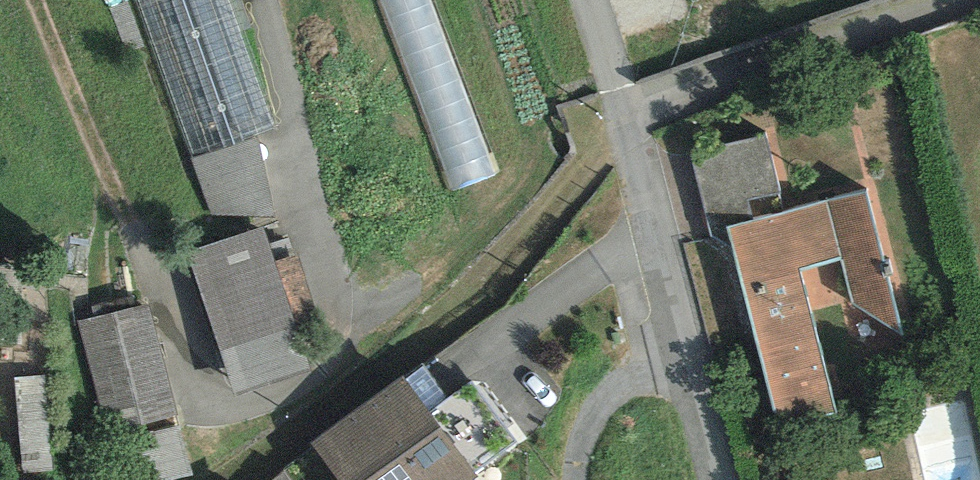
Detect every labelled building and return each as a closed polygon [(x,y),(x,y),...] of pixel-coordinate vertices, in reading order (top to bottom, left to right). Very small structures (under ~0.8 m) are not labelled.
[(191,158),(257,135),(274,128),(228,0),(135,0),(191,158)] [(273,205),(257,135),(191,158),(215,227),(273,205)] [(711,236),(732,248),(727,227),(753,221),(750,201),(780,194),(766,137),(689,154),(711,236)] [(753,221),(727,227),(732,248),(776,427),(835,411),(801,270),(841,257),(850,301),(903,336),(868,192),(753,221)] [(263,227),(187,250),(232,396),(311,372),(296,325),(318,319),(298,254),(274,262),(263,227)] [(151,304),(77,320),(103,434),(177,417),(151,304)] [(46,376),(15,379),(23,474),(53,472),(46,376)] [(310,442),(338,479),(475,479),(478,478),(474,473),(515,442),(472,381),(429,410),(403,376),(310,442)]
